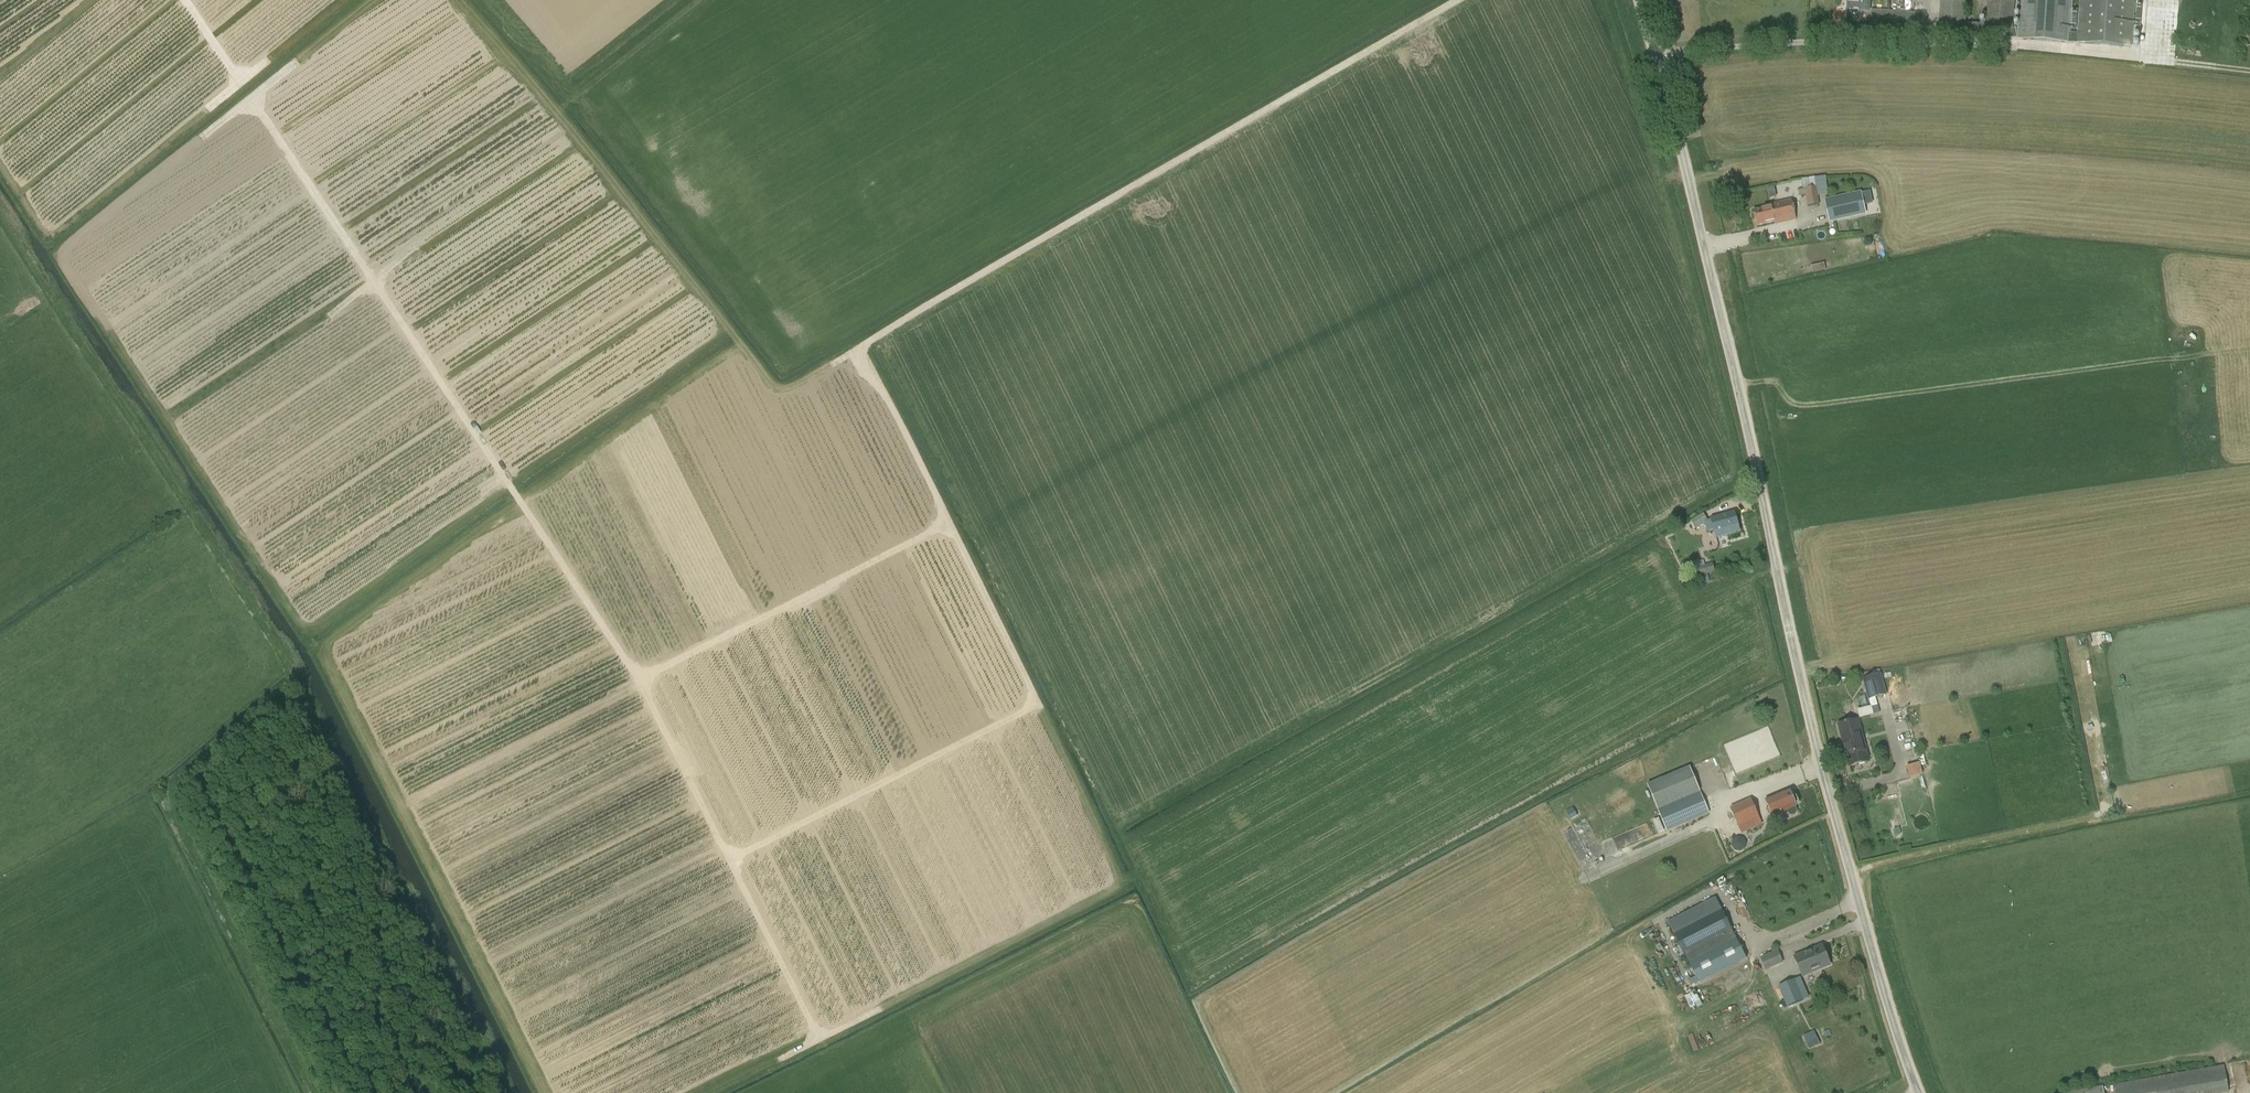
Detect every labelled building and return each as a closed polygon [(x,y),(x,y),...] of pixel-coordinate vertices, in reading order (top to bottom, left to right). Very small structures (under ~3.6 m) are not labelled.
[(1847,8),(1868,10),(1869,0),(1847,0),(1847,8)] [(1985,36),(2012,38),(2015,0),(1987,0),(1986,25),(1966,24),(1967,0),(1940,0),(1938,32),(1965,34),(1965,37),(1985,38),(1985,36)] [(2078,42),(2133,46),(2136,0),(2081,0),(2078,34),(2070,33),(2072,0),(2022,0),(2020,38),(2078,42)] [(1920,12),(1871,9),(1870,28),(1918,31),(1920,12)] [(1818,206),(1816,189),(1814,179),(1801,181),(1802,191),(1798,191),(1799,198),(1806,197),(1807,208),(1818,206)] [(1860,193),(1826,200),(1830,221),(1865,213),(1861,197),(1860,194),(1860,193)] [(1775,221),(1776,224),(1796,219),(1791,200),(1770,205),(1770,207),(1753,211),(1757,226),(1775,221)] [(1825,261),(1811,265),(1813,273),(1827,269),(1825,261)] [(1707,532),(1714,530),(1717,538),(1740,531),(1734,512),(1707,520),(1703,514),(1690,521),(1695,529),(1704,524),(1707,532)] [(1698,577),(1716,572),(1713,562),(1695,568),(1698,577)] [(1881,674),(1863,679),(1869,699),(1886,694),(1881,674)] [(1838,724),(1849,766),(1867,761),(1860,736),(1862,735),(1857,719),(1838,724)] [(1921,765),(1908,768),(1910,780),(1924,776),(1921,765)] [(1667,830),(1709,812),(1689,766),(1647,784),(1667,830)] [(1796,806),(1796,805),(1800,803),(1796,794),(1792,796),(1789,790),(1766,800),(1772,816),(1787,810),(1789,814),(1791,815),(1794,815),(1796,813),(1797,810),(1795,806),(1796,806)] [(1750,798),(1731,807),(1738,824),(1758,816),(1750,798)] [(1577,816),(1575,813),(1573,809),(1567,812),(1571,819),(1577,816)] [(1743,838),(1737,836),(1732,840),(1731,845),(1735,850),(1741,851),(1745,848),(1746,842),(1743,838)] [(1669,925),(1698,982),(1746,958),(1718,902),(1669,925)] [(1794,957),(1802,976),(1830,965),(1821,945),(1794,957)] [(1766,969),(1782,962),(1778,951),(1761,958),(1766,969)] [(1795,979),(1778,986),(1787,1007),(1804,1000),(1795,979)] [(1685,994),(1690,1008),(1707,1002),(1702,988),(1685,994)] [(1815,1029),(1804,1034),(1809,1047),(1821,1042),(1815,1029)] [(2134,1081),(2114,1085),(2115,1092),(2136,1092),(2134,1081)]
